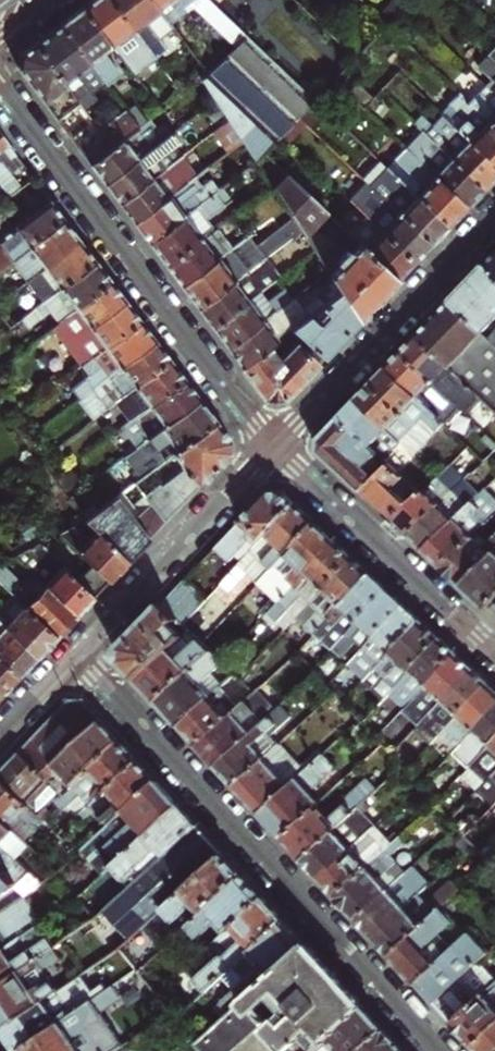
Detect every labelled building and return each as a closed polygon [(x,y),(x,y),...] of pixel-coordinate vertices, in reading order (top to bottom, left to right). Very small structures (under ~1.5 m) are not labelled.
[(110,43),(133,73),(144,64),(149,71),(159,63),(154,56),(111,0),(91,0),(81,7),(110,43)] [(154,56),(159,52),(166,47),(158,36),(173,26),(169,22),(153,0),(111,0),(154,56)] [(228,120),(241,140),(255,161),(262,152),(312,101),(207,0),(153,0),(169,22),(188,2),(234,47),(208,73),(202,78),(216,99),(228,120)] [(60,23),(103,81),(105,83),(118,73),(101,50),(110,43),(81,7),(72,14),(60,23)] [(47,33),(35,43),(83,108),(93,100),(88,92),(103,81),(60,23),(47,33)] [(19,59),(17,68),(89,163),(111,146),(98,129),(83,108),(35,43),(21,52),(19,59)] [(494,63),(494,44),(485,54),(486,55),(494,63)] [(166,47),(159,52),(164,57),(170,53),(166,47)] [(494,94),(494,63),(486,55),(477,64),(486,73),(480,80),(490,90),(494,94)] [(138,80),(149,71),(144,64),(133,73),(138,80)] [(344,67),(333,79),(336,82),(344,90),(363,108),(374,96),(344,67)] [(333,79),(314,99),(325,109),(344,90),(336,82),(333,79)] [(494,127),(494,94),(490,90),(474,108),(494,127)] [(494,165),(494,127),(474,108),(458,93),(447,104),(448,105),(440,113),(442,115),(494,165)] [(98,129),(111,146),(137,126),(124,109),(98,129)] [(484,188),(492,180),(494,177),(494,165),(442,115),(433,125),(421,114),(414,121),(424,131),(484,188)] [(148,118),(137,126),(143,134),(155,126),(148,118)] [(213,131),(227,151),(241,140),(228,120),(213,131)] [(143,134),(137,126),(111,146),(89,163),(96,173),(103,183),(173,131),(167,121),(157,128),(155,126),(143,134)] [(180,139),(173,131),(103,183),(112,194),(118,203),(174,160),(167,150),(180,139)] [(407,149),(468,205),(477,196),(484,188),(424,131),(407,149)] [(11,195),(20,188),(2,163),(14,154),(9,147),(0,135),(0,181),(11,195)] [(386,166),(449,225),(458,216),(468,205),(407,149),(405,146),(386,166)] [(341,292),(358,319),(376,300),(397,279),(349,234),(262,152),(255,161),(270,185),(292,219),(300,230),(341,292)] [(180,155),(174,160),(118,203),(126,212),(133,223),(194,176),(195,175),(180,155)] [(260,193),(270,185),(255,161),(245,169),(260,193)] [(369,184),(431,243),(439,235),(449,225),(386,166),(380,161),(363,179),(365,181),(369,184)] [(202,186),(194,176),(133,223),(140,231),(148,242),(220,188),(229,181),(222,172),(211,181),(209,180),(202,186)] [(348,199),(382,231),(414,261),(422,253),(431,243),(369,184),(365,181),(348,199)] [(229,199),(220,188),(148,242),(155,251),(163,261),(194,238),(210,226),(204,218),(222,204),(229,199)] [(64,220),(55,208),(49,200),(0,238),(0,268),(3,266),(64,220)] [(204,218),(210,226),(212,225),(220,222),(230,215),(222,204),(204,218)] [(230,248),(181,286),(189,296),(197,307),(260,260),(300,230),(292,219),(253,249),(244,237),(230,248)] [(27,281),(79,240),(72,230),(64,220),(3,266),(8,273),(16,267),(27,281)] [(210,226),(194,238),(196,240),(214,228),(212,225),(210,226)] [(358,225),(349,234),(397,279),(405,271),(414,261),(382,231),(374,240),(358,225)] [(194,238),(163,261),(172,274),(181,286),(230,248),(214,228),(196,240),(194,238)] [(32,310),(95,261),(87,250),(79,240),(27,281),(34,290),(24,298),(32,310)] [(494,275),(494,256),(485,266),(494,275)] [(260,260),(197,307),(206,318),(212,327),(259,291),(252,281),(268,269),(260,260)] [(63,317),(110,281),(102,270),(95,261),(32,310),(21,318),(28,327),(49,311),(56,322),(63,317)] [(451,302),(494,344),(494,275),(485,266),(469,283),(451,302)] [(49,359),(125,300),(118,291),(110,281),(63,317),(71,329),(41,351),(48,360),(49,359)] [(259,291),(212,327),(221,338),(226,346),(290,298),(282,287),(266,300),(259,291)] [(294,327),(322,357),(341,337),(358,319),(341,292),(307,317),(294,327)] [(290,298),(226,346),(236,358),(242,366),(294,327),(307,317),(292,296),(290,298)] [(125,300),(49,359),(57,369),(71,358),(78,367),(140,320),(132,310),(125,300)] [(450,302),(434,319),(417,337),(493,410),(494,412),(494,344),(450,302)] [(77,399),(155,340),(147,330),(140,320),(78,367),(85,377),(69,389),(77,399)] [(294,327),(242,366),(266,399),(273,399),(281,400),(322,357),(294,327)] [(493,410),(417,337),(411,343),(402,353),(459,409),(466,401),(484,419),(493,410)] [(114,401),(170,359),(161,348),(155,340),(77,399),(92,418),(114,401)] [(459,409),(402,353),(395,360),(386,368),(429,412),(443,425),(444,425),(459,410),(459,409)] [(136,415),(184,379),(178,371),(170,359),(114,401),(129,421),(136,415)] [(378,378),(372,384),(422,431),(424,428),(418,423),(429,412),(386,368),(378,378)] [(124,455),(199,398),(191,388),(184,379),(136,415),(144,424),(127,437),(128,439),(114,449),(121,457),(124,455)] [(419,433),(422,431),(372,384),(365,391),(357,399),(400,443),(414,428),(419,433)] [(141,477),(216,421),(207,409),(199,398),(124,455),(141,477)] [(346,411),(339,419),(373,451),(374,452),(385,462),(396,472),(400,468),(396,464),(404,456),(397,450),(402,445),(400,443),(357,399),(346,411)] [(422,431),(425,437),(428,440),(443,425),(429,412),(418,423),(424,428),(422,431)] [(319,439),(319,453),(351,483),(359,490),(372,477),(360,466),(373,451),(339,419),(319,439)] [(143,494),(164,522),(230,454),(230,446),(230,439),(216,421),(141,477),(134,482),(143,494)] [(425,437),(422,431),(419,433),(414,428),(400,443),(402,445),(409,453),(425,437)] [(374,504),(389,519),(416,491),(396,472),(385,462),(372,477),(359,490),(374,504)] [(399,527),(406,534),(462,481),(455,473),(453,474),(446,467),(435,478),(418,493),(416,491),(389,519),(399,527)] [(414,541),(421,549),(486,488),(470,473),(462,481),(406,534),(414,541)] [(421,549),(430,557),(440,566),(493,514),(494,513),(494,498),(486,488),(421,549)] [(267,492),(215,548),(228,560),(234,553),(240,558),(267,530),(293,501),(281,490),(274,491),(267,492)] [(138,513),(122,491),(121,492),(124,496),(120,500),(132,516),(138,513)] [(97,531),(127,561),(146,541),(164,522),(143,494),(134,502),(138,513),(132,516),(120,500),(124,496),(121,492),(84,519),(97,531)] [(256,581),(313,521),(303,511),(293,501),(267,530),(240,558),(220,580),(226,586),(228,588),(245,570),(256,581)] [(440,566),(450,575),(459,584),(494,549),(494,516),(493,514),(440,566)] [(265,612),(333,539),(322,529),(313,521),(256,581),(267,592),(254,606),(263,615),(265,612)] [(91,565),(108,581),(118,571),(127,561),(97,531),(87,541),(72,526),(59,533),(91,565)] [(307,602),(351,555),(340,546),(333,539),(265,612),(274,621),(286,609),(294,617),(307,602)] [(31,572),(75,615),(83,607),(93,597),(77,579),(39,543),(15,556),(31,572)] [(494,596),(494,549),(459,584),(470,594),(484,607),(494,596)] [(314,632),(369,573),(361,565),(351,555),(307,602),(317,611),(302,627),(311,635),(314,632)] [(56,636),(67,624),(75,615),(31,572),(21,582),(1,563),(0,564),(0,582),(4,586),(56,636)] [(77,579),(93,597),(108,581),(91,565),(77,579)] [(376,579),(369,573),(314,632),(331,648),(386,588),(376,579)] [(173,592),(192,610),(204,597),(185,579),(181,584),(173,592)] [(226,586),(220,580),(211,590),(216,596),(226,586)] [(36,657),(44,648),(56,636),(4,586),(0,590),(0,600),(3,603),(0,606),(0,622),(36,657)] [(347,663),(402,603),(393,595),(386,588),(331,648),(347,663)] [(162,604),(181,622),(192,610),(173,592),(169,597),(162,604)] [(317,611),(307,602),(294,617),(292,619),(302,627),(317,611)] [(378,664),(419,620),(411,612),(402,603),(347,663),(355,671),(370,657),(378,664)] [(119,654),(119,661),(128,652),(161,653),(182,634),(188,629),(181,622),(162,604),(119,649),(119,654)] [(382,699),(439,638),(429,629),(419,620),(378,664),(363,679),(362,680),(382,699)] [(17,676),(28,665),(36,657),(0,622),(0,660),(17,676)] [(154,699),(208,649),(200,641),(197,638),(191,644),(182,634),(161,653),(134,678),(144,689),(154,699)] [(404,707),(454,653),(449,648),(439,638),(382,699),(378,705),(382,708),(393,697),(404,707)] [(176,724),(221,682),(211,671),(221,661),(220,661),(208,649),(154,699),(165,712),(176,724)] [(134,678),(161,653),(128,652),(119,661),(126,668),(134,678)] [(421,722),(471,669),(462,660),(454,653),(404,707),(421,722)] [(370,657),(355,671),(363,679),(378,664),(370,657)] [(9,684),(17,676),(0,660),(0,694),(9,684)] [(444,728),(486,683),(479,676),(471,669),(421,722),(407,737),(422,752),(438,734),(444,728)] [(194,744),(235,707),(224,694),(240,679),(238,677),(232,672),(221,682),(176,724),(185,734),(194,744)] [(212,764),(262,719),(248,705),(254,701),(260,701),(271,691),(262,682),(252,691),(235,707),(194,744),(203,753),(212,764)] [(494,705),(494,691),(494,690),(486,683),(444,728),(455,739),(450,744),(454,749),(494,705)] [(19,752),(37,771),(48,758),(53,763),(100,721),(82,701),(68,701),(43,727),(19,752)] [(231,784),(276,744),(269,736),(289,716),(278,704),(262,719),(212,764),(221,774),(231,784)] [(494,738),(494,705),(454,749),(458,753),(464,747),(469,752),(461,762),(467,768),(494,738)] [(109,731),(100,721),(53,763),(48,758),(37,771),(44,778),(22,800),(37,815),(118,741),(109,731)] [(438,734),(450,744),(455,739),(444,728),(438,734)] [(494,769),(494,738),(467,768),(461,774),(477,789),(494,769)] [(128,752),(118,741),(37,815),(47,825),(66,806),(78,796),(88,806),(137,761),(128,752)] [(257,812),(305,768),(279,741),(276,744),(231,784),(244,798),(257,812)] [(458,753),(454,749),(450,753),(461,762),(469,752),(464,747),(458,753)] [(0,772),(0,778),(22,800),(44,778),(37,771),(19,752),(9,763),(0,772)] [(279,836),(314,804),(317,801),(307,791),(333,767),(321,753),(305,768),(257,812),(268,824),(279,836)] [(146,772),(137,761),(88,806),(76,817),(82,823),(94,813),(106,826),(155,781),(146,772)] [(494,802),(494,769),(477,789),(475,791),(491,807),(493,805),(494,802)] [(299,858),(364,799),(375,788),(365,777),(347,792),(350,794),(326,816),(314,804),(279,836),(290,848),(299,858)] [(8,826),(18,817),(33,832),(39,827),(41,829),(47,825),(37,815),(22,800),(0,778),(0,818),(8,826)] [(109,869),(177,806),(166,793),(155,781),(106,826),(80,851),(102,875),(109,869)] [(76,817),(88,806),(78,796),(66,806),(76,817)] [(348,848),(373,825),(361,813),(369,805),(364,799),(299,858),(307,867),(314,875),(330,860),(334,864),(349,850),(348,848)] [(187,816),(177,806),(109,869),(127,889),(196,826),(187,816)] [(8,826),(13,831),(23,842),(33,832),(18,817),(8,826)] [(0,818),(0,845),(13,831),(8,826),(0,818)] [(334,896),(390,844),(384,838),(373,825),(348,848),(349,850),(334,864),(330,860),(314,875),(324,886),(334,896)] [(209,840),(196,826),(127,889),(103,910),(130,939),(144,925),(221,854),(209,840)] [(390,844),(398,836),(392,830),(384,838),(390,844)] [(16,862),(29,847),(23,842),(13,831),(0,845),(0,847),(16,862)] [(354,918),(405,872),(389,855),(403,843),(398,836),(390,844),(334,896),(345,908),(354,918)] [(15,886),(24,894),(40,884),(16,862),(0,847),(0,871),(15,886)] [(223,855),(221,854),(144,925),(164,946),(186,926),(241,875),(230,864),(223,855)] [(402,907),(416,894),(426,885),(410,867),(405,872),(354,918),(363,928),(373,938),(388,924),(384,919),(400,905),(402,907)] [(15,886),(0,871),(0,897),(15,886)] [(212,924),(221,935),(262,898),(252,887),(241,875),(186,926),(197,938),(212,924)] [(425,904),(416,894),(402,907),(400,905),(384,919),(388,924),(373,938),(380,946),(388,955),(438,908),(458,889),(450,879),(425,904)] [(93,920),(102,911),(85,891),(76,899),(93,920)] [(21,897),(0,911),(0,952),(39,925),(40,924),(21,897)] [(262,898),(221,935),(216,940),(228,952),(223,957),(219,955),(191,979),(204,992),(221,977),(282,920),(271,908),(262,898)] [(413,982),(450,948),(437,934),(450,921),(438,908),(388,955),(402,970),(413,982)] [(292,931),(282,920),(221,977),(233,990),(218,1003),(228,1014),(304,944),(292,931)] [(39,925),(0,952),(0,986),(54,947),(39,925)] [(450,948),(413,982),(420,990),(433,1004),(478,962),(488,953),(468,931),(450,948)] [(216,940),(209,946),(213,949),(187,974),(191,979),(219,955),(223,957),(228,952),(216,940)] [(304,944),(228,1014),(195,1045),(199,1050),(232,1050),(264,1022),(270,1028),(265,1032),(279,1048),(289,1048),(303,1036),(315,1049),(361,1007),(349,994),(333,976),(304,944)] [(59,991),(52,981),(53,980),(45,968),(61,958),(54,947),(0,986),(0,1024),(4,1030),(59,991)] [(494,1023),(494,981),(478,962),(433,1004),(454,1027),(471,1045),(494,1023)] [(88,990),(79,977),(59,991),(4,1030),(11,1041),(19,1050),(106,990),(99,982),(88,990)] [(106,990),(19,1050),(117,1050),(119,1050),(123,1047),(99,1013),(120,999),(111,986),(106,990)] [(361,1007),(315,1049),(313,1050),(358,1050),(382,1029),(371,1018),(361,1007)] [(471,1045),(476,1050),(494,1050),(494,1023),(471,1045)] [(382,1029),(358,1050),(402,1050),(394,1043),(382,1029)]
